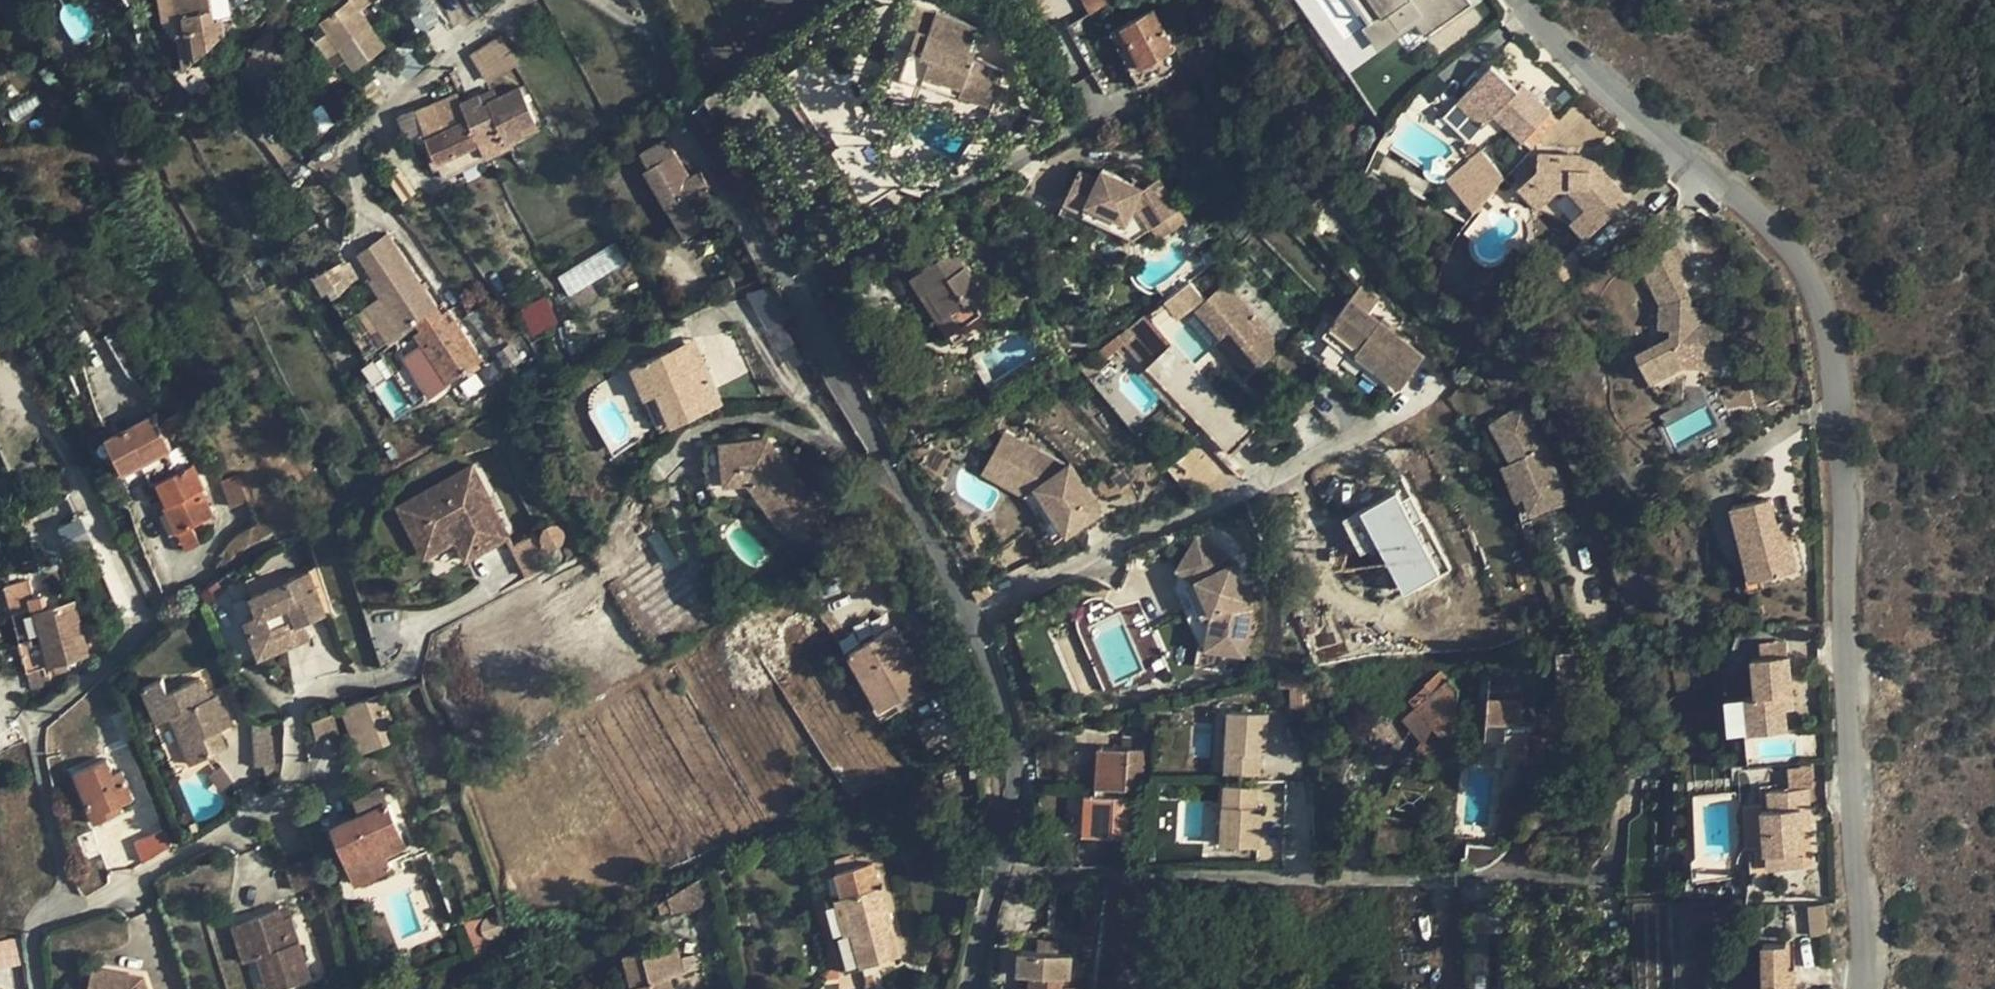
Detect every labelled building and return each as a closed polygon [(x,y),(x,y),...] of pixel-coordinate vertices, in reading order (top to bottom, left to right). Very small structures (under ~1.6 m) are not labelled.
[(172,0),(159,0),(162,20),(175,18),(172,0)] [(175,18),(178,34),(191,32),(196,56),(226,30),(223,17),(216,18),(212,0),(172,0),(175,18)] [(339,50),(352,69),(384,46),(357,10),(371,0),(348,0),(318,22),(339,50)] [(422,33),(443,14),(431,0),(400,0),(396,4),(422,33)] [(1093,15),(1111,6),(1108,0),(1085,0),(1093,15)] [(1371,23),(1364,28),(1379,50),(1386,45),(1416,23),(1426,36),(1471,4),(1468,0),(1354,0),(1371,23)] [(912,43),(904,72),(926,79),(930,69),(966,80),(962,91),(994,102),(1008,63),(969,50),(981,20),(937,6),(930,26),(903,18),(896,37),(912,43)] [(1141,66),(1171,51),(1151,13),(1121,29),(1141,66)] [(184,67),(196,56),(191,32),(178,34),(184,67)] [(1111,37),(1133,75),(1140,71),(1118,34),(1111,37)] [(484,82),(518,66),(503,36),(469,52),(484,82)] [(352,69),(339,50),(331,55),(345,75),(352,69)] [(1518,79),(1495,54),(1459,86),(1482,112),(1494,102),(1522,129),(1552,102),(1525,73),(1518,79)] [(930,69),(926,79),(962,91),(966,80),(930,69)] [(522,88),(497,98),(483,103),(479,95),(460,102),(456,94),(417,110),(436,158),(477,142),(482,153),(538,129),(522,88)] [(483,103),(497,98),(493,89),(479,95),(483,103)] [(870,205),(909,181),(877,128),(865,132),(837,149),(870,205)] [(673,202),(690,233),(713,220),(700,197),(710,191),(698,171),(688,177),(682,181),(667,156),(673,153),(664,137),(639,151),(649,167),(645,170),(666,206),(673,202)] [(1578,149),(1538,145),(1536,160),(1517,176),(1536,199),(1548,190),(1583,231),(1626,194),(1594,156),(1588,160),(1578,149)] [(1481,149),(1444,181),(1471,212),(1508,180),(1481,149)] [(682,181),(688,177),(673,153),(667,156),(682,181)] [(1061,187),(1081,199),(1086,192),(1116,210),(1127,232),(1144,223),(1173,209),(1155,176),(1141,184),(1105,162),(1099,171),(1079,160),(1061,187)] [(1086,192),(1081,199),(1080,202),(1127,232),(1116,210),(1086,192)] [(683,237),(690,233),(673,202),(666,206),(683,237)] [(1178,220),(1173,209),(1144,223),(1151,235),(1178,220)] [(403,255),(388,233),(372,243),(388,265),(403,255)] [(1721,365),(1723,322),(1702,320),(1686,319),(1687,304),(1688,294),(1678,281),(1685,269),(1662,242),(1630,269),(1659,304),(1658,329),(1671,330),(1670,337),(1635,356),(1650,383),(1688,363),(1721,365)] [(411,320),(436,305),(403,255),(388,265),(372,243),(357,253),(371,278),(368,281),(379,297),(400,327),(411,320)] [(556,276),(568,296),(627,263),(615,243),(556,276)] [(910,276),(922,293),(926,290),(944,315),(951,310),(961,325),(980,312),(970,297),(981,290),(954,248),(910,276)] [(347,260),(313,278),(325,300),(359,282),(347,260)] [(1212,284),(1182,309),(1208,339),(1224,358),(1242,360),(1249,368),(1270,350),(1262,341),(1275,330),(1226,273),(1212,284)] [(772,284),(749,293),(763,332),(786,323),(772,284)] [(926,290),(922,293),(948,333),(961,325),(951,310),(944,315),(926,290)] [(1353,296),(1323,328),(1390,391),(1420,359),(1353,296)] [(372,301),(392,332),(400,327),(379,297),(372,301)] [(530,337),(558,324),(546,297),(518,310),(530,337)] [(1702,320),(1703,305),(1687,304),(1686,319),(1702,320)] [(414,324),(439,308),(436,305),(411,320),(414,324)] [(443,314),(439,308),(414,324),(418,330),(413,333),(425,350),(446,382),(481,360),(448,310),(443,314)] [(1736,366),(1738,322),(1723,322),(1721,365),(1736,366)] [(693,329),(668,340),(670,343),(689,335),(696,350),(701,347),(693,329)] [(668,340),(646,350),(674,415),(721,393),(701,347),(696,350),(689,335),(670,343),(668,340)] [(1208,339),(1202,344),(1233,381),(1249,368),(1242,360),(1224,358),(1208,339)] [(1158,345),(1133,368),(1213,456),(1237,433),(1158,345)] [(438,388),(446,382),(425,350),(417,355),(438,388)] [(674,415),(646,350),(632,356),(662,420),(674,415)] [(1284,403),(1271,413),(1280,424),(1292,413),(1284,403)] [(1480,431),(1503,465),(1508,462),(1525,494),(1520,496),(1525,513),(1558,504),(1552,480),(1534,445),(1511,412),(1480,431)] [(172,450),(155,413),(108,433),(125,471),(143,464),(152,482),(159,480),(170,504),(165,506),(185,547),(199,540),(192,525),(214,514),(201,488),(206,486),(194,463),(179,470),(170,451),(172,450)] [(766,438),(721,443),(724,481),(747,480),(770,479),(776,486),(760,498),(780,524),(786,531),(791,534),(811,544),(829,506),(820,501),(815,498),(808,492),(803,488),(798,481),(766,438)] [(1031,504),(1064,548),(1076,539),(1043,495),(1008,475),(1024,447),(1012,439),(987,481),(1031,504)] [(1024,447),(1008,475),(1043,495),(1076,539),(1108,516),(1076,472),(1073,474),(1024,447)] [(1508,462),(1503,465),(1493,470),(1509,502),(1520,496),(1525,494),(1508,462)] [(474,463),(401,501),(414,526),(420,522),(434,548),(458,536),(468,556),(511,533),(499,510),(485,518),(477,503),(491,496),(474,463)] [(220,480),(229,507),(248,501),(239,474),(220,480)] [(760,498),(776,486),(770,479),(747,480),(760,498)] [(1402,597),(1440,577),(1395,493),(1341,522),(1362,560),(1377,552),(1402,597)] [(491,496),(477,503),(485,518),(499,510),(491,496)] [(1733,506),(1745,553),(1756,551),(1763,578),(1798,568),(1790,536),(1782,538),(1777,521),(1771,497),(1733,506)] [(57,529),(67,547),(87,536),(78,518),(57,529)] [(1786,519),(1777,521),(1782,538),(1790,536),(1786,519)] [(420,522),(414,526),(427,552),(434,548),(420,522)] [(540,547),(561,550),(564,529),(542,526),(540,547)] [(536,535),(510,547),(521,571),(547,559),(536,535)] [(1206,540),(1197,535),(1192,544),(1200,549),(1206,540)] [(1214,613),(1209,645),(1246,651),(1252,606),(1227,552),(1206,540),(1200,549),(1192,544),(1179,567),(1198,578),(1214,613)] [(1756,551),(1745,553),(1752,580),(1763,578),(1756,551)] [(1179,567),(1175,587),(1201,644),(1209,645),(1214,613),(1198,578),(1179,567)] [(254,641),(304,623),(324,616),(308,574),(253,593),(259,614),(246,618),(254,641)] [(34,598),(29,580),(5,586),(10,603),(34,598)] [(13,617),(26,669),(44,665),(86,653),(74,602),(13,617)] [(311,638),(304,623),(254,641),(259,656),(311,638)] [(924,678),(894,626),(849,651),(879,703),(924,678)] [(1559,702),(1576,702),(1575,648),(1559,648),(1559,702)] [(1793,690),(1789,653),(1751,657),(1753,693),(1735,695),(1738,732),(1785,729),(1783,690),(1793,690)] [(44,665),(26,669),(31,687),(50,683),(48,675),(46,675),(44,665)] [(1455,730),(1457,690),(1447,679),(1417,707),(1444,738),(1455,730)] [(197,776),(217,768),(209,751),(224,745),(234,741),(223,710),(213,713),(206,694),(174,707),(168,692),(150,700),(163,733),(176,728),(197,776)] [(1503,754),(1525,755),(1527,732),(1533,732),(1534,722),(1519,721),(1521,695),(1487,693),(1485,742),(1504,744),(1503,754)] [(356,704),(367,736),(389,727),(378,696),(356,704)] [(352,741),(367,736),(356,704),(342,709),(352,741)] [(322,757),(353,746),(340,712),(310,723),(322,757)] [(281,727),(254,727),(254,767),(281,767),(281,727)] [(1527,732),(1525,755),(1525,761),(1552,764),(1553,734),(1533,732),(1527,732)] [(1082,744),(1082,784),(1098,784),(1096,744),(1082,744)] [(1115,744),(1096,744),(1098,784),(1115,784),(1115,744)] [(1131,784),(1131,745),(1115,744),(1115,784),(1131,784)] [(209,751),(217,768),(230,763),(224,745),(209,751)] [(96,822),(114,815),(112,809),(120,806),(132,802),(121,773),(113,775),(107,761),(77,772),(96,822)] [(1219,786),(1221,850),(1263,849),(1262,817),(1285,816),(1284,785),(1219,786)] [(1802,847),(1801,828),(1800,806),(1808,805),(1807,785),(1768,789),(1770,808),(1748,810),(1751,851),(1802,847)] [(1072,834),(1100,834),(1098,792),(1072,792),(1072,834)] [(1105,834),(1131,834),(1131,792),(1105,792),(1105,834)] [(405,846),(388,805),(334,826),(356,880),(390,866),(386,854),(405,846)] [(1800,806),(1801,828),(1809,827),(1808,805),(1800,806)] [(112,809),(114,815),(122,812),(120,806),(112,809)] [(171,851),(163,832),(133,843),(141,866),(171,851)] [(835,873),(852,938),(870,934),(877,961),(900,954),(881,887),(876,887),(871,863),(835,873)] [(1826,932),(1825,902),(1809,901),(1809,926),(1801,926),(1801,931),(1826,932)] [(1506,904),(1465,904),(1466,988),(1507,988),(1506,904)] [(280,913),(273,915),(275,926),(283,923),(280,913)] [(242,924),(252,961),(260,988),(289,988),(300,986),(283,923),(275,926),(273,915),(242,924)] [(242,924),(227,928),(237,965),(252,961),(242,924)] [(870,934),(852,938),(858,966),(877,961),(870,934)] [(1803,986),(1793,984),(1794,964),(1787,964),(1786,942),(1763,942),(1762,981),(1761,988),(1803,988),(1803,986)] [(669,974),(680,971),(674,946),(626,957),(633,988),(672,988),(669,974)] [(1060,977),(1067,978),(1069,956),(1020,952),(1018,973),(1030,974),(1029,988),(1059,988),(1060,977)] [(78,988),(131,988),(83,973),(78,988)]
